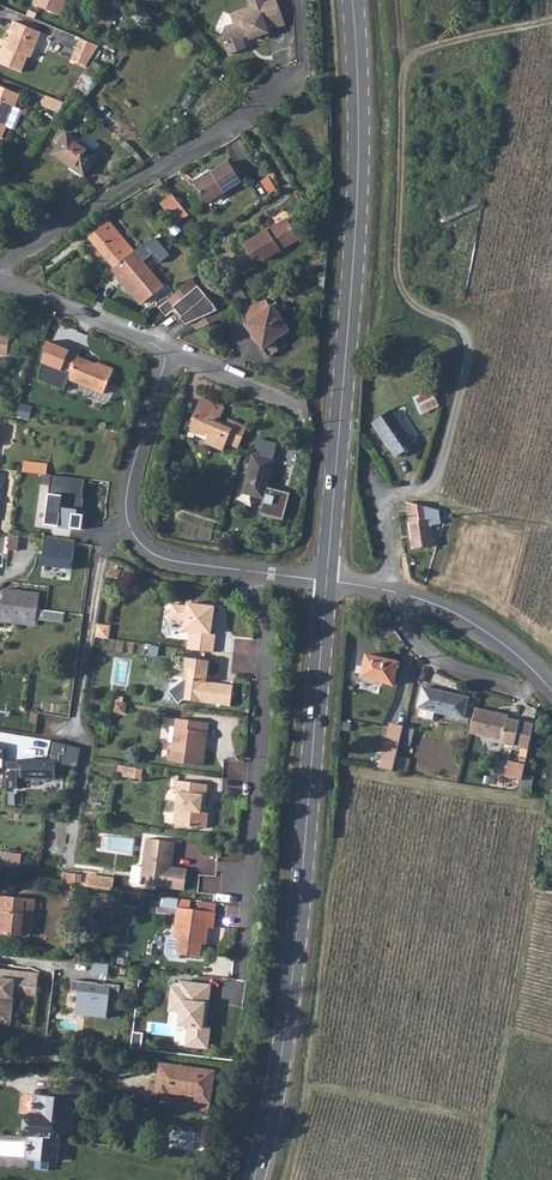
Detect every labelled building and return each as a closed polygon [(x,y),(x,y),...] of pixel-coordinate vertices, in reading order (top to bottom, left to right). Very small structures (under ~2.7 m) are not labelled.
[(33,7),(59,18),(67,0),(36,0),(33,7)] [(229,55),(246,49),(242,39),(244,35),(247,34),(250,41),(269,34),(268,32),(285,25),(276,0),(273,0),(264,3),(250,8),(230,16),(233,25),(225,27),(222,35),(229,55)] [(264,3),(263,0),(247,0),(250,8),(264,3)] [(3,49),(0,57),(0,65),(21,74),(28,58),(30,60),(41,35),(14,24),(10,34),(13,35),(9,45),(6,50),(3,49)] [(80,41),(71,63),(86,69),(93,56),(98,49),(80,41)] [(2,138),(8,124),(6,123),(12,107),(15,107),(20,94),(0,86),(0,137),(2,138)] [(45,105),(59,109),(61,101),(47,96),(45,105)] [(6,123),(8,124),(15,127),(21,109),(15,107),(12,107),(6,123)] [(66,134),(52,155),(84,177),(98,155),(66,134)] [(207,171),(194,180),(208,202),(241,179),(228,160),(211,170),(212,171),(208,174),(207,171)] [(173,193),(160,202),(176,224),(181,220),(189,216),(173,193)] [(126,256),(109,235),(115,231),(100,214),(81,229),(114,267),(126,256)] [(271,224),(244,242),(253,256),(260,252),(264,258),(299,235),(286,216),(275,223),(276,224),(272,226),(271,224)] [(115,231),(109,235),(126,256),(132,251),(115,231)] [(126,256),(114,267),(143,301),(145,299),(156,290),(162,285),(142,262),(133,251),(132,251),(126,256)] [(192,279),(159,308),(166,317),(172,311),(176,311),(182,317),(181,318),(186,325),(191,323),(197,329),(222,318),(214,305),(192,279)] [(156,290),(145,299),(149,303),(152,304),(161,296),(156,290)] [(266,298),(241,309),(246,324),(245,324),(262,348),(288,330),(271,306),(269,307),(266,298)] [(44,342),(38,363),(66,374),(63,379),(99,395),(109,373),(74,357),(74,355),(44,342)] [(442,385),(414,399),(421,413),(438,406),(437,404),(440,403),(442,400),(444,389),(442,385)] [(200,399),(196,407),(202,410),(206,402),(200,399)] [(202,410),(196,407),(188,424),(194,428),(192,432),(206,439),(203,444),(219,452),(223,444),(234,450),(243,429),(227,422),(224,429),(214,424),(221,409),(206,402),(202,410)] [(392,411),(373,424),(395,457),(414,445),(392,411)] [(406,425),(416,440),(422,436),(411,421),(406,425)] [(247,454),(239,492),(259,497),(255,512),(279,518),(285,491),(261,486),(267,459),(247,454)] [(21,464),(21,475),(43,478),(45,467),(21,464)] [(85,480),(48,478),(47,495),(44,495),(39,525),(54,527),(81,531),(85,480)] [(427,508),(404,502),(412,549),(433,546),(430,525),(439,524),(438,518),(429,519),(427,508)] [(74,542),(40,540),(37,566),(72,570),(74,542)] [(2,592),(0,605),(37,610),(38,597),(2,592)] [(189,650),(215,654),(217,636),(213,635),(217,608),(189,603),(189,607),(174,605),(172,620),(186,622),(185,631),(191,632),(189,650)] [(0,606),(0,608),(37,613),(37,610),(0,605),(0,606)] [(35,630),(36,622),(37,613),(0,608),(0,625),(35,630)] [(99,623),(97,637),(111,639),(112,625),(99,623)] [(365,654),(360,678),(393,685),(398,662),(365,654)] [(228,707),(231,686),(205,683),(208,662),(185,658),(182,681),(166,692),(177,706),(183,701),(228,707)] [(417,706),(418,706),(433,710),(462,716),(467,696),(421,686),(417,706)] [(128,703),(117,701),(116,712),(126,713),(128,703)] [(509,713),(474,705),(468,730),(503,738),(502,741),(531,748),(536,722),(508,716),(509,713)] [(433,710),(418,706),(416,716),(431,719),(433,710)] [(167,759),(169,762),(203,767),(206,747),(201,747),(202,743),(204,741),(205,733),(208,734),(209,724),(177,719),(173,743),(169,746),(167,759)] [(390,724),(379,768),(392,771),(398,742),(402,726),(390,724)] [(402,726),(398,742),(409,745),(413,729),(402,726)] [(512,759),(520,760),(522,748),(514,747),(512,759)] [(524,779),(529,757),(523,755),(521,762),(512,760),(509,776),(524,779)] [(19,760),(18,779),(53,779),(53,762),(19,760)] [(140,767),(132,766),(120,764),(119,774),(142,777),(144,768),(140,767)] [(524,779),(521,793),(532,795),(536,776),(526,773),(524,779)] [(203,813),(207,785),(174,781),(173,792),(177,792),(173,824),(206,829),(208,813),(203,813)] [(174,842),(145,838),(139,884),(183,890),(186,869),(168,867),(169,862),(171,863),(174,842)] [(18,855),(6,853),(4,865),(16,866),(18,855)] [(18,934),(20,912),(30,913),(31,897),(24,897),(0,895),(0,933),(18,934)] [(212,928),(214,913),(175,907),(171,935),(176,936),(174,950),(177,954),(198,957),(200,939),(205,940),(206,928),(212,928)] [(120,943),(128,944),(130,920),(122,919),(120,943)] [(9,1025),(12,993),(34,995),(36,974),(10,973),(0,972),(0,1024),(9,1025)] [(202,1027),(207,985),(177,982),(177,988),(169,987),(167,1000),(179,1001),(178,1012),(176,1025),(185,1026),(183,1046),(204,1048),(207,1027),(202,1027)] [(105,1020),(108,987),(69,983),(67,1016),(105,1020)] [(179,1001),(167,1000),(166,1010),(178,1012),(179,1001)] [(156,1095),(156,1097),(171,1100),(171,1096),(197,1099),(196,1103),(201,1103),(212,1104),(212,1095),(214,1085),(215,1071),(160,1064),(158,1078),(156,1095)] [(63,1087),(62,1099),(78,1101),(79,1089),(63,1087)] [(34,1095),(32,1114),(45,1116),(47,1097),(34,1095)] [(29,1137),(26,1159),(55,1163),(58,1140),(60,1140),(63,1116),(76,1117),(78,1101),(62,1099),(47,1097),(45,1116),(32,1114),(31,1114),(27,1137),(29,1137)]
